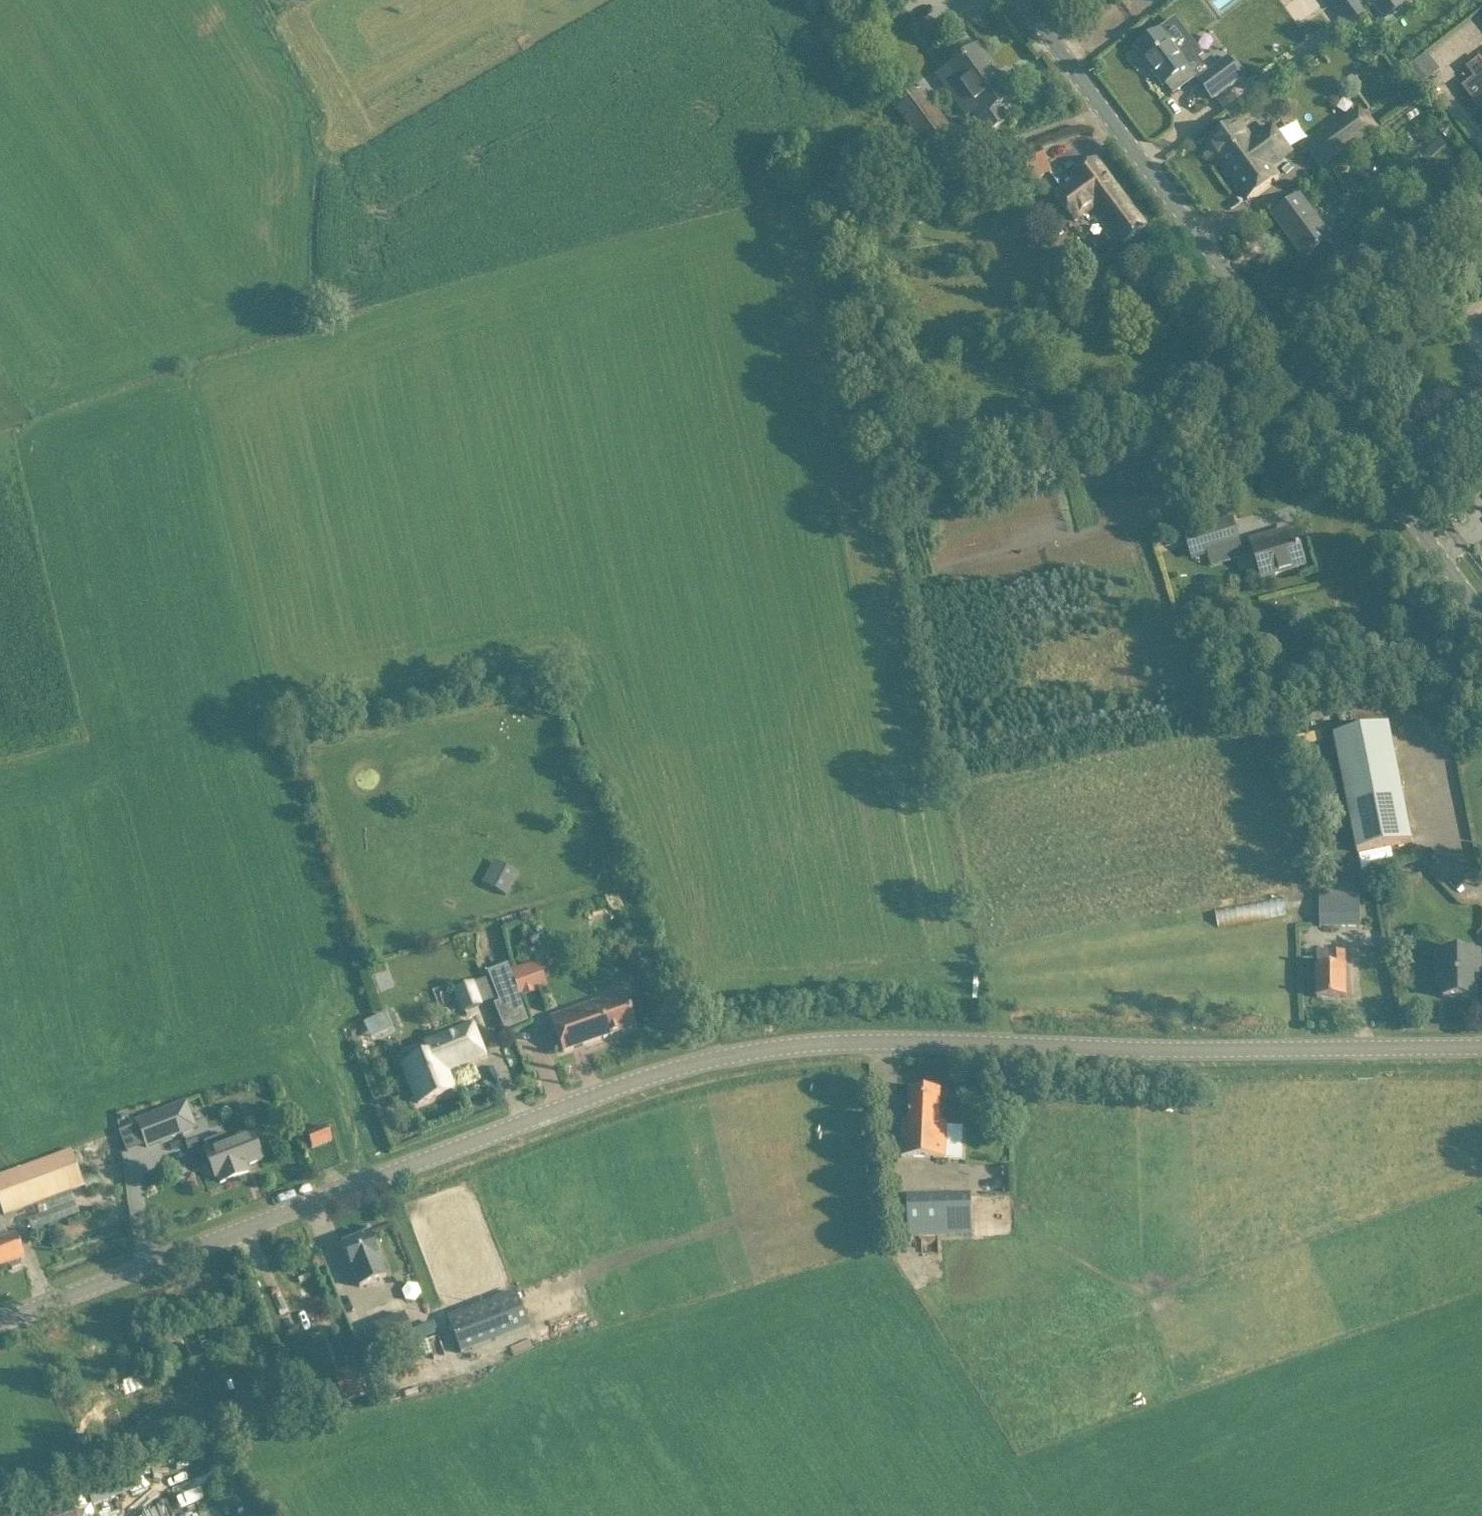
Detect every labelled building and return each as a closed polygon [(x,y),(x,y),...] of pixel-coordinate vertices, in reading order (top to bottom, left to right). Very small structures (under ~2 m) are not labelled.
[(1350,27),(1368,13),(1358,0),(1330,0),(1350,27)] [(1378,10),(1392,0),(1371,0),(1378,10)] [(1152,38),(1136,50),(1164,87),(1166,85),(1174,95),(1196,78),(1199,81),(1213,100),(1229,88),(1241,79),(1243,78),(1229,59),(1227,60),(1215,69),(1210,73),(1201,60),(1206,56),(1178,19),(1160,32),(1152,38)] [(1014,96),(1004,82),(999,75),(979,48),(938,77),(949,91),(959,83),(978,109),(966,117),(967,118),(974,112),(990,133),(1007,119),(998,107),(1014,96)] [(1462,87),(1478,108),(1481,104),(1481,88),(1474,78),(1481,72),(1481,63),(1479,58),(1466,68),(1474,78),(1462,87)] [(950,128),(922,90),(896,109),(924,147),(950,128)] [(1379,127),(1369,114),(1366,116),(1360,107),(1329,130),(1330,132),(1307,149),(1322,168),(1359,141),(1379,127)] [(1292,153),(1278,135),(1274,128),(1254,143),(1239,123),(1210,143),(1228,167),(1226,169),(1248,200),(1279,178),(1272,168),(1292,153)] [(1445,125),(1439,133),(1446,138),(1452,130),(1445,125)] [(1027,182),(1049,173),(1038,145),(1015,154),(1027,182)] [(1056,194),(1059,199),(1076,222),(1093,209),(1114,238),(1112,240),(1115,245),(1118,243),(1122,247),(1131,241),(1147,229),(1096,161),(1080,173),(1072,178),(1074,180),(1056,194)] [(1350,254),(1338,238),(1336,235),(1332,239),(1300,197),(1277,215),(1285,226),(1288,224),(1293,230),(1286,235),(1305,260),(1316,252),(1328,269),(1350,254)] [(1042,263),(1039,277),(1053,280),(1056,266),(1042,263)] [(1246,558),(1242,545),(1234,517),(1184,532),(1192,561),(1208,555),(1212,569),(1246,558)] [(1262,580),(1287,573),(1306,567),(1296,533),(1277,539),(1264,543),(1263,539),(1251,543),(1262,580)] [(1413,842),(1390,727),(1335,737),(1358,853),(1413,842)] [(499,864),(487,886),(507,897),(519,874),(499,864)] [(1362,925),(1360,883),(1339,884),(1340,891),(1319,891),(1320,927),(1362,925)] [(1347,998),(1347,978),(1347,965),(1345,965),(1345,952),(1330,953),(1330,951),(1318,951),(1318,965),(1317,965),(1317,978),(1318,998),(1347,998)] [(1475,998),(1475,977),(1481,977),(1481,952),(1437,953),(1437,978),(1444,978),(1444,998),(1475,998)] [(538,961),(510,970),(518,996),(519,999),(548,990),(538,961)] [(508,965),(487,973),(499,1003),(518,996),(510,970),(508,965)] [(483,1006),(482,1004),(494,999),(486,979),(474,983),(452,991),(462,1015),(483,1006)] [(550,1017),(556,1034),(563,1053),(636,1028),(625,997),(606,1004),(605,1004),(603,998),(550,1017)] [(487,1057),(474,1023),(422,1042),(427,1055),(400,1065),(416,1107),(457,1092),(449,1071),(487,1057)] [(940,1123),(940,1111),(941,1091),(912,1090),(911,1122),(903,1122),(902,1159),(948,1162),(950,1123),(940,1123)] [(170,1106),(136,1120),(136,1121),(138,1125),(145,1144),(147,1148),(183,1134),(175,1115),(172,1107),(171,1108),(170,1106)] [(307,1135),(312,1149),(332,1141),(326,1127),(307,1135)] [(252,1132),(228,1141),(226,1134),(220,1137),(204,1143),(207,1149),(205,1150),(216,1178),(218,1177),(220,1184),(249,1173),(245,1163),(249,1162),(250,1165),(262,1160),(252,1132)] [(197,1139),(186,1144),(188,1150),(200,1145),(197,1139)] [(4,1215),(84,1186),(78,1168),(71,1151),(4,1175),(0,1176),(0,1204),(4,1215)] [(973,1235),(971,1194),(909,1197),(910,1238),(973,1235)] [(1,1268),(24,1259),(15,1236),(10,1238),(6,1228),(0,1231),(0,1265),(1,1268)] [(342,1245),(349,1263),(351,1270),(352,1269),(359,1288),(386,1277),(380,1259),(377,1252),(370,1233),(342,1245)] [(448,1319),(462,1354),(529,1327),(516,1293),(448,1319)] [(297,1311),(288,1316),(299,1336),(308,1332),(297,1311)] [(374,1327),(390,1368),(421,1357),(413,1337),(404,1315),(374,1327)] [(131,1399),(155,1392),(152,1380),(127,1388),(131,1399)] [(167,1420),(129,1432),(134,1446),(172,1434),(167,1420)] [(181,1433),(184,1448),(212,1442),(209,1427),(181,1433)] [(141,1505),(133,1477),(77,1492),(83,1515),(101,1515),(141,1505)] [(69,1497),(12,1515),(75,1515),(69,1497)]
